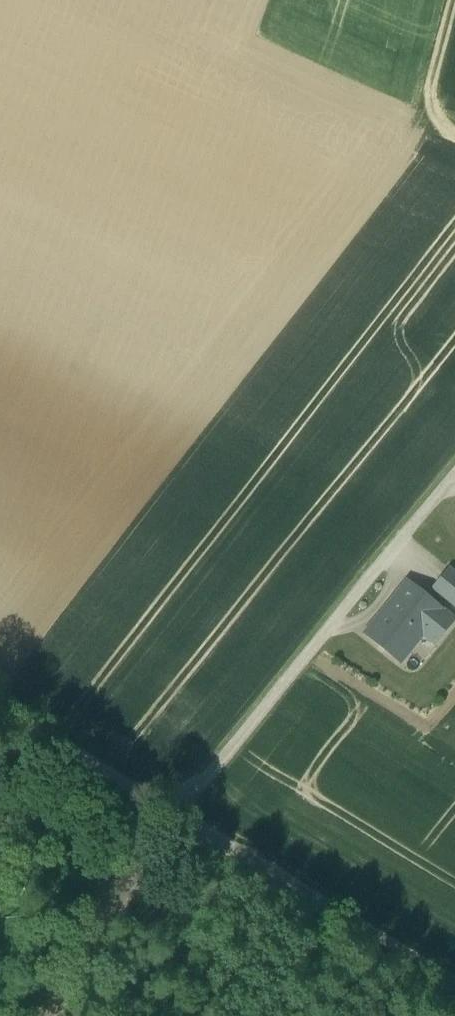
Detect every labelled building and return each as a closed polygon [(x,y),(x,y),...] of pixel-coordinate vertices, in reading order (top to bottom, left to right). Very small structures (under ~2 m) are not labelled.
[(433,589),(454,607),(454,576),(449,571),(433,589)] [(365,635),(400,663),(401,661),(396,657),(420,628),(425,628),(439,640),(454,622),(407,584),(365,635)]
